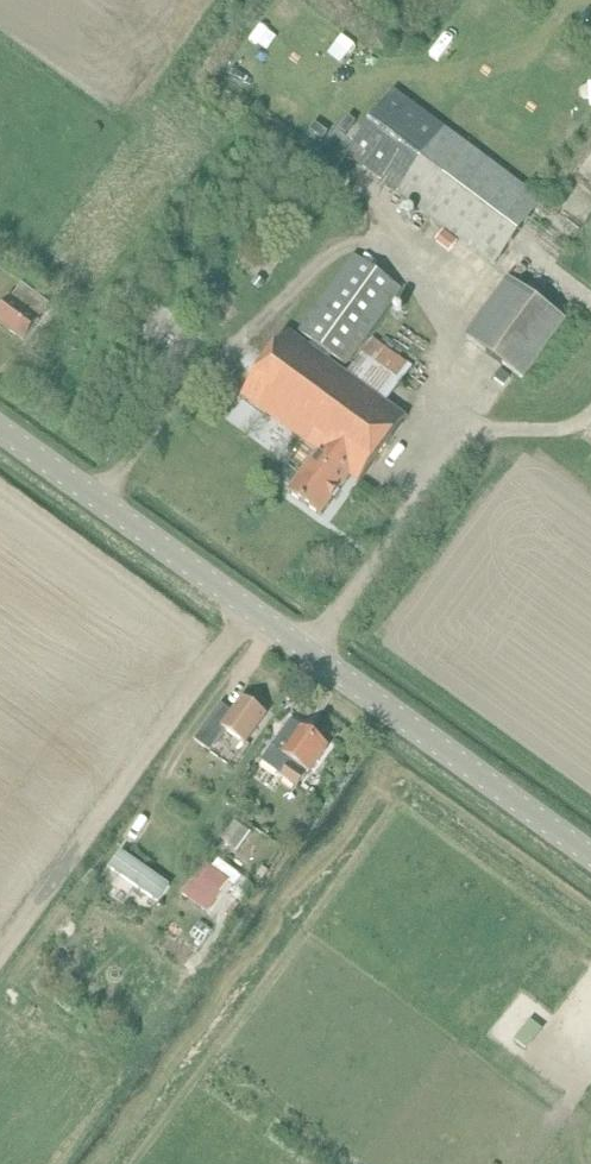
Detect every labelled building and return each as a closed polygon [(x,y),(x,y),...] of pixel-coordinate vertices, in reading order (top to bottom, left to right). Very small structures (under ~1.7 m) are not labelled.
[(394,92),(345,157),(391,191),(494,268),(522,231),(542,203),(543,202),(536,197),(527,190),(394,92)] [(349,119),(340,131),(346,136),(356,124),(349,119)] [(315,126),(311,133),(323,141),(328,134),(315,126)] [(286,336),(240,400),(316,455),(349,478),(358,484),(403,421),(385,408),(344,378),(325,364),(329,359),(341,368),(395,293),(349,260),(295,336),(308,346),(305,349),(286,336)] [(508,279),(465,338),(523,382),(567,323),(508,279)] [(0,312),(0,324),(21,341),(37,321),(36,320),(46,307),(21,287),(11,300),(10,300),(0,312)] [(349,478),(316,455),(286,496),(319,519),(349,478)] [(220,707),(193,743),(209,755),(224,732),(244,746),(265,717),(241,701),(231,715),(220,707)] [(270,749),(259,765),(280,780),(297,791),(328,748),(290,722),(270,749)] [(238,828),(227,843),(238,851),(249,836),(238,828)] [(121,852),(110,869),(159,904),(171,888),(121,852)] [(231,883),(206,864),(182,897),(207,916),(231,883)]
